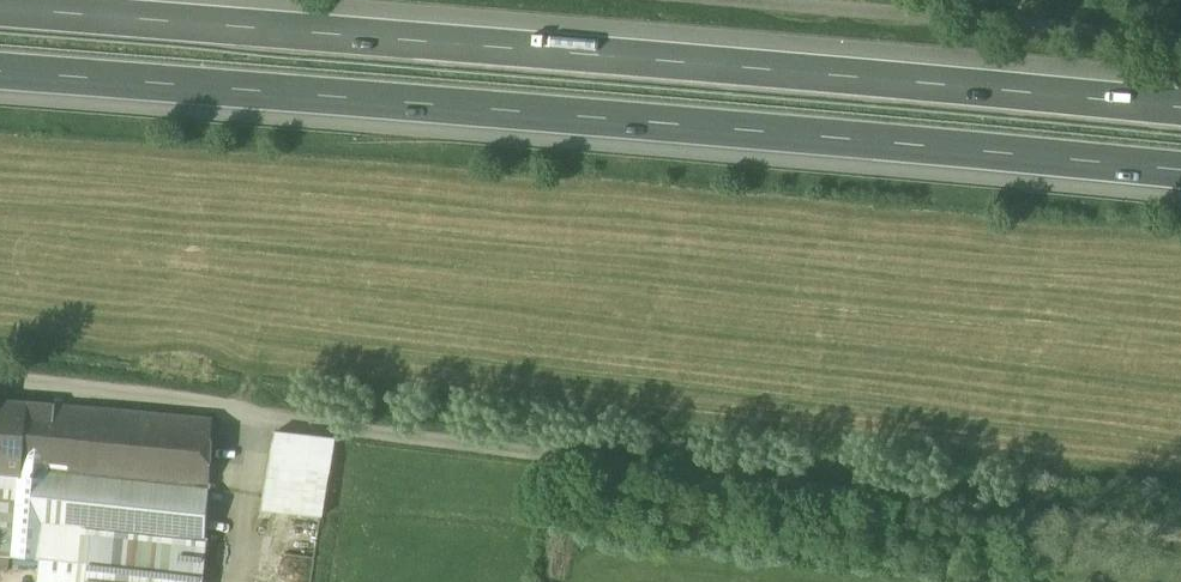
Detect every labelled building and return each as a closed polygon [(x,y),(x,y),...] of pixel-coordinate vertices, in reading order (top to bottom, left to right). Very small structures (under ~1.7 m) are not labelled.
[(0,381),(0,464),(23,467),(17,549),(49,554),(52,521),(96,525),(215,535),(221,408),(7,391),(8,382),(0,381)] [(344,429),(285,423),(271,503),(334,509),(344,429)] [(96,525),(92,580),(116,581),(211,581),(215,535),(96,525)]
